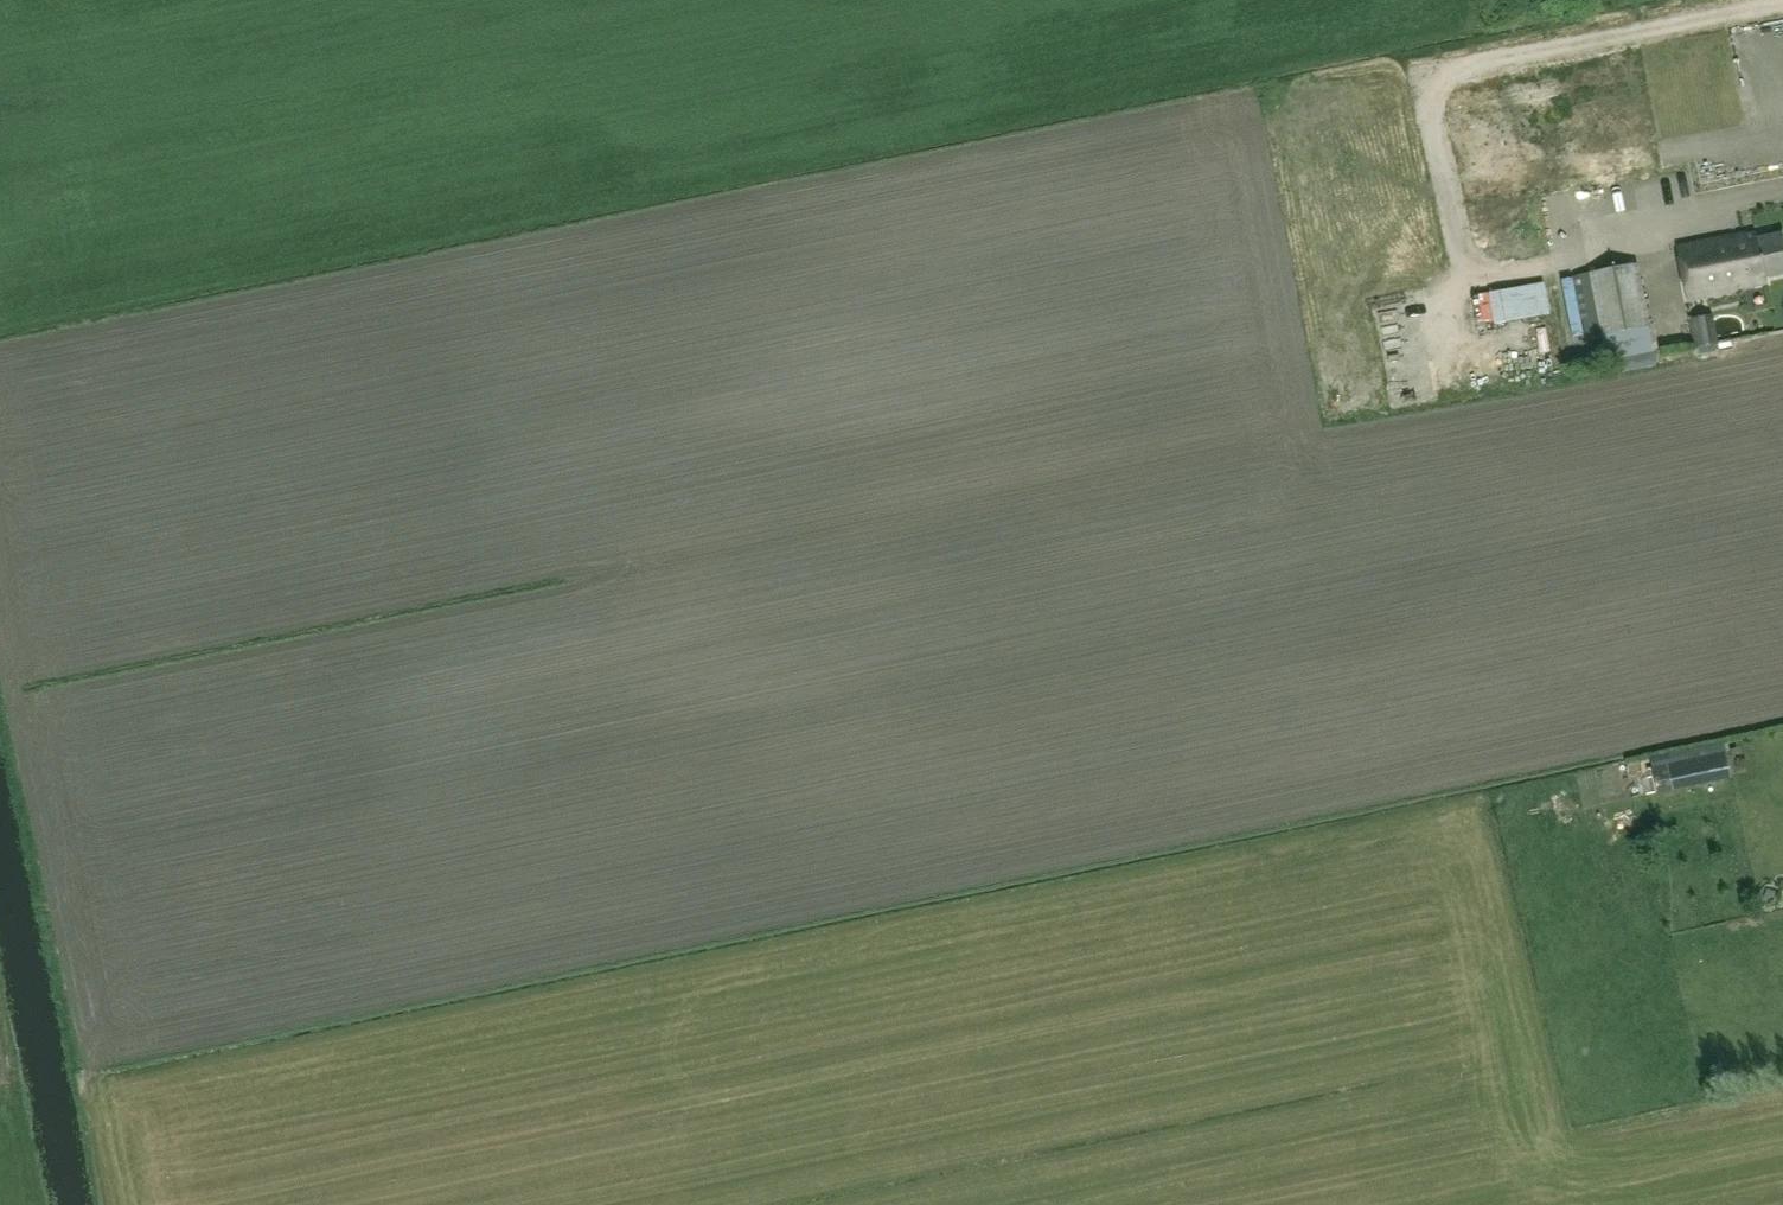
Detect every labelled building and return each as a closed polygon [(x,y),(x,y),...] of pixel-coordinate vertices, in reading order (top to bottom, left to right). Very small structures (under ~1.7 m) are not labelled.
[(1738,35),(1739,52),(1760,51),(1760,34),(1738,35)] [(1679,246),(1689,299),(1743,289),(1742,288),(1766,283),(1765,278),(1782,274),(1782,234),(1782,233),(1756,238),(1755,233),(1744,235),(1743,233),(1679,246)] [(1658,361),(1639,264),(1592,273),(1611,370),(1658,361)] [(1729,315),(1753,311),(1749,291),(1726,295),(1729,315)] [(1673,791),(1731,779),(1724,744),(1666,755),(1673,791)]
